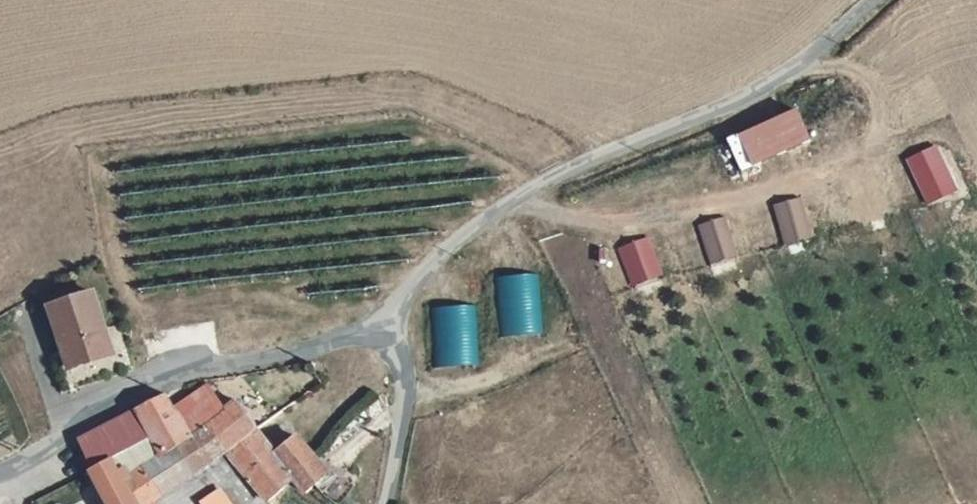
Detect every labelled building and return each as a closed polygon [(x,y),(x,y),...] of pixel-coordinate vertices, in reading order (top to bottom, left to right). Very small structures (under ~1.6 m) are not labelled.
[(808,119),(745,142),(755,171),(818,146),(808,119)] [(902,155),(923,201),(956,187),(934,140),(902,155)] [(778,243),(814,235),(807,205),(771,213),(778,243)] [(698,222),(706,263),(735,258),(727,216),(698,222)] [(649,235),(615,245),(627,286),(661,276),(649,235)] [(94,303),(47,318),(70,383),(116,368),(94,303)] [(266,503),(284,503),(300,490),(282,464),(272,450),(244,410),(231,420),(214,396),(178,420),(193,443),(183,454),(206,485),(234,463),(266,503)] [(96,477),(109,467),(150,443),(140,417),(118,429),(101,440),(86,448),(96,477)] [(282,464),(288,459),(278,445),(272,450),(282,464)] [(288,459),(282,464),(300,490),(313,503),(335,482),(304,447),(288,459)] [(100,503),(119,503),(127,497),(109,467),(96,477),(89,481),(100,503)]
